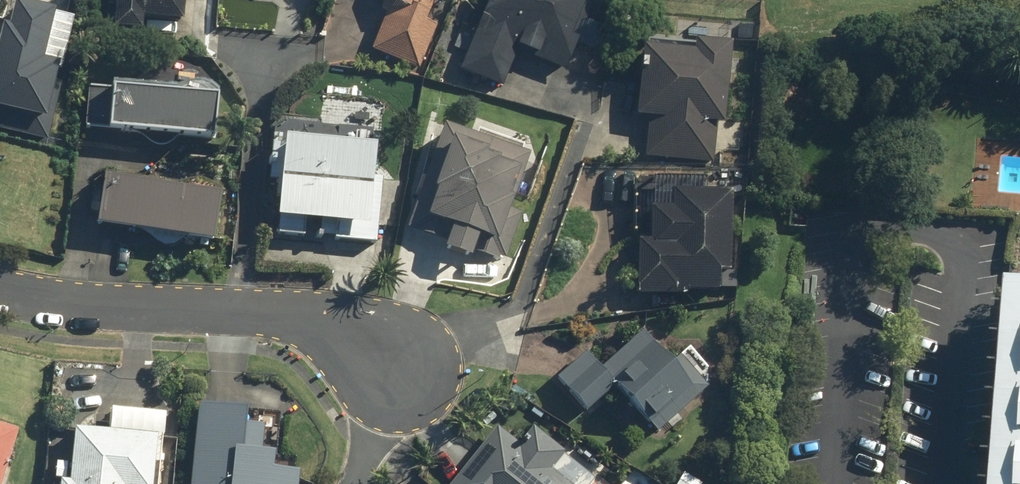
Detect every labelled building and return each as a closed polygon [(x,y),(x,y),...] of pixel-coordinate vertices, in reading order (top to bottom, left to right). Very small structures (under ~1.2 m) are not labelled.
[(144,19),(183,21),(183,0),(107,0),(105,36),(143,38),(144,19)] [(372,50),(419,70),(437,26),(426,22),(435,0),(382,0),(386,1),(383,10),(387,12),(372,50)] [(461,68),(501,88),(519,53),(561,75),(578,41),(571,37),(589,2),(591,3),(593,0),(490,0),(461,68)] [(2,20),(0,30),(0,129),(49,141),(78,23),(56,17),(57,13),(14,3),(9,22),(2,20)] [(645,157),(656,158),(714,163),(717,124),(723,125),(729,41),(690,38),(689,51),(641,47),(640,60),(638,60),(638,72),(640,72),(637,117),(648,117),(645,157)] [(89,86),(85,128),(213,141),(218,91),(217,91),(216,90),(216,89),(215,88),(214,88),(213,87),(212,86),(211,86),(210,85),(209,85),(208,84),(207,84),(206,84),(205,83),(204,83),(203,83),(201,83),(200,83),(199,82),(198,82),(197,82),(196,82),(195,83),(194,83),(193,83),(191,83),(190,84),(189,84),(188,84),(187,85),(186,85),(185,86),(184,86),(183,87),(182,88),(114,81),(113,89),(89,86)] [(279,235),(305,238),(307,224),(317,225),(315,239),(323,240),(323,235),(334,236),(333,242),(377,247),(384,179),(375,178),(380,128),(286,117),(283,146),(270,144),(266,180),(277,181),(272,222),(281,223),(279,235)] [(443,125),(408,228),(448,241),(446,249),(471,258),(478,238),(488,242),(484,255),(508,263),(517,236),(504,231),(515,199),(510,198),(516,178),(521,180),(530,155),(443,125)] [(104,178),(98,227),(213,244),(220,194),(219,193),(218,192),(217,191),(216,190),(214,189),(213,189),(212,188),(211,187),(209,186),(208,186),(207,185),(205,184),(204,184),(203,184),(201,183),(200,183),(198,183),(197,182),(195,182),(194,182),(192,182),(191,182),(189,182),(188,182),(187,183),(185,183),(184,183),(182,184),(181,184),(179,184),(178,185),(177,186),(175,186),(174,187),(173,188),(104,178)] [(636,239),(636,292),(688,295),(689,290),(719,292),(720,271),(728,271),(733,191),(670,187),(669,205),(649,204),(646,240),(636,239)] [(1014,276),(1000,468),(999,483),(1019,483),(1019,277),(1014,276)] [(707,386),(707,367),(689,347),(671,362),(642,330),(602,367),(588,351),(558,378),(588,411),(615,386),(649,424),(647,427),(655,435),(667,424),(672,429),(683,419),(678,413),(707,386)] [(194,404),(188,483),(297,483),(299,459),(279,458),(282,416),(244,413),(245,407),(194,404)] [(155,460),(161,460),(165,413),(109,407),(107,430),(73,426),(70,462),(60,461),(58,483),(153,483),(155,460)] [(20,429),(0,422),(0,483),(2,483),(20,429)] [(448,483),(583,483),(595,471),(579,457),(562,476),(552,467),(564,453),(542,434),(528,449),(500,425),(448,483)]
